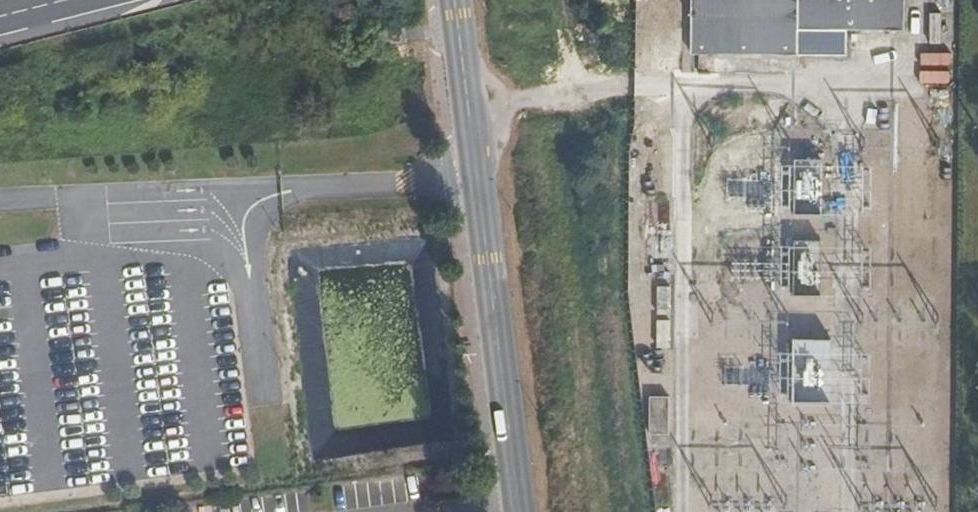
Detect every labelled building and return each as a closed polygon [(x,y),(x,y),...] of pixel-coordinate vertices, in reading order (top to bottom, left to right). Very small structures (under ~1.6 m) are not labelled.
[(847,54),(847,30),(903,30),(903,0),(690,0),(690,54),(847,54)] [(796,363),(795,407),(825,408),(827,364),(796,363)] [(666,397),(648,397),(648,433),(666,433),(666,397)]
